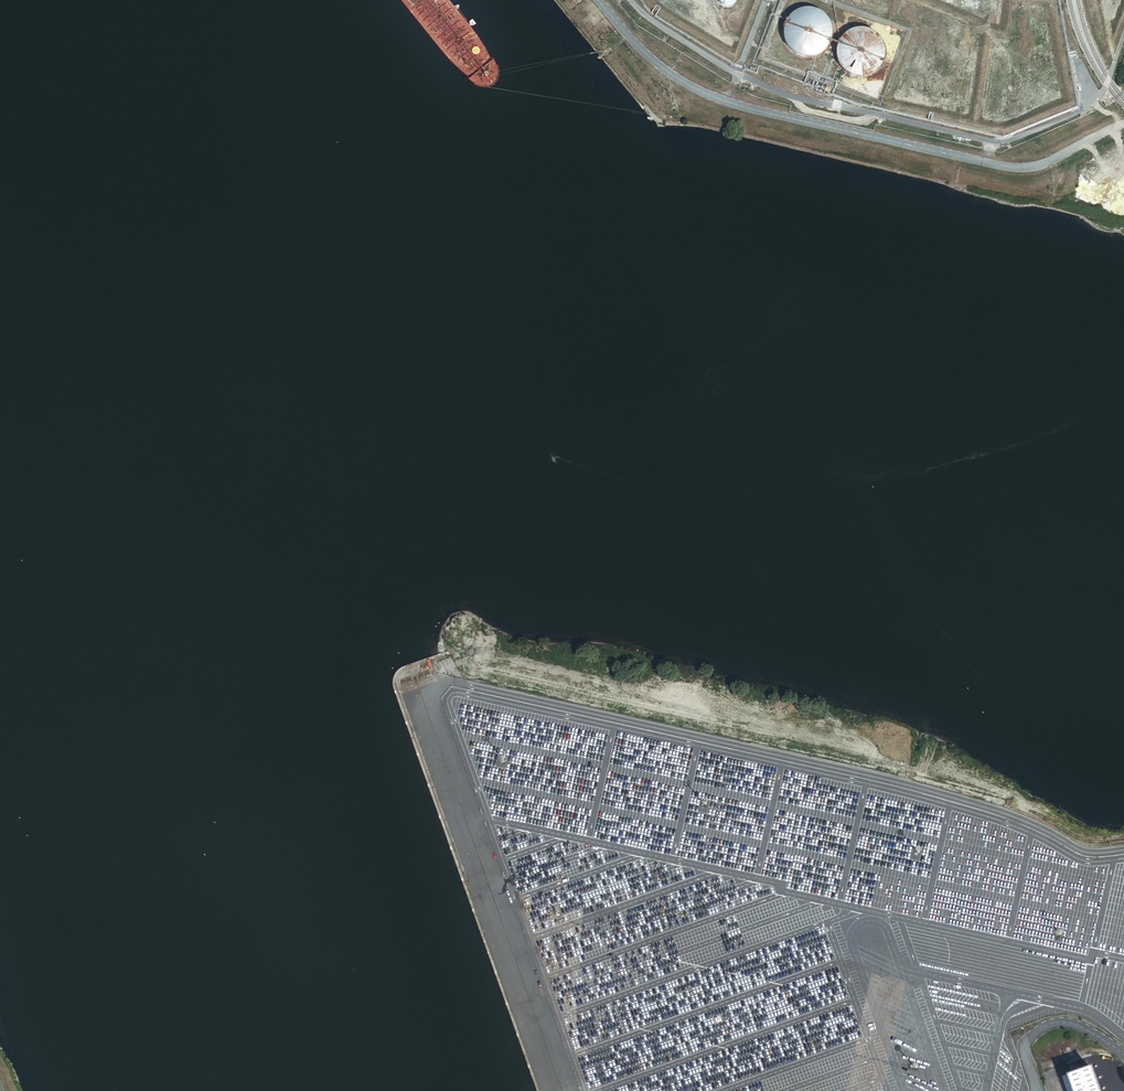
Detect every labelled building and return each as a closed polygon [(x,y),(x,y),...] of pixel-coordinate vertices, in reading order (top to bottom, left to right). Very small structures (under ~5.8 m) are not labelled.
[(806,57),(814,56),(821,53),(827,48),(831,40),(832,32),(831,24),(827,16),(820,11),(812,8),(804,8),(797,10),(790,15),(785,21),(783,29),(783,37),(786,44),(791,51),(798,55),(806,57)] [(859,75),(867,74),(875,71),(881,66),(885,58),(886,50),(885,42),(880,34),(874,29),(866,26),(858,26),(850,28),(844,33),(839,39),(837,47),(837,55),(840,62),(845,69),(851,73),(859,75)] [(1063,1076),(1068,1090),(1099,1090),(1091,1066),(1063,1076)]
